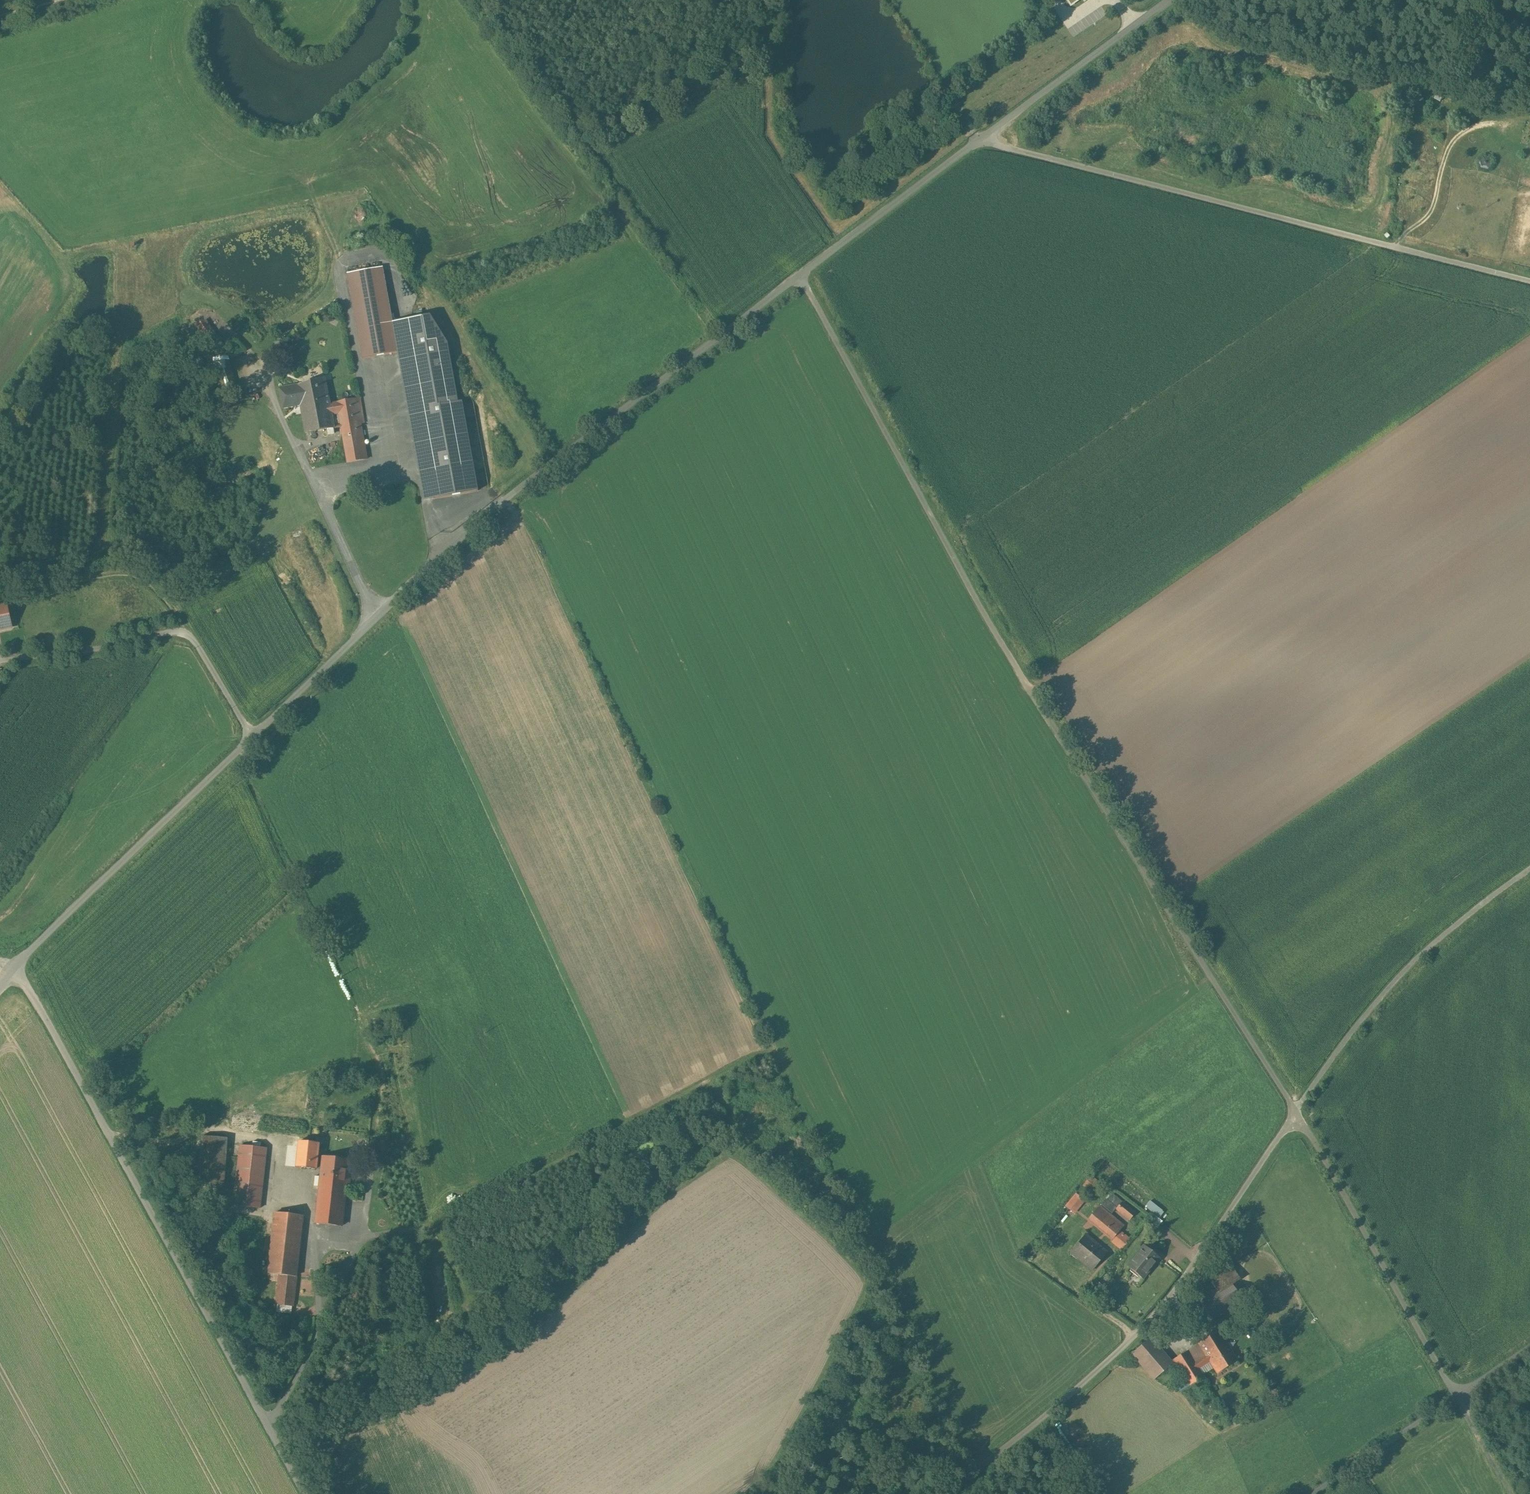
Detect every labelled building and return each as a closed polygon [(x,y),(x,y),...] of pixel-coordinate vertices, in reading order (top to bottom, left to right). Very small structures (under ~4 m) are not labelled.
[(383,266),(347,272),(362,356),(397,350),(383,266)] [(429,313),(401,318),(409,357),(449,350),(448,342),(429,313)] [(449,350),(409,357),(411,372),(452,365),(449,350)] [(227,354),(211,358),(212,362),(218,386),(222,401),(238,396),(227,354)] [(218,386),(212,362),(208,363),(214,387),(218,386)] [(452,365),(411,372),(432,497),(477,490),(462,399),(458,400),(452,365)] [(296,385),(279,388),(283,408),(300,404),(302,415),(330,409),(329,404),(328,398),(324,378),(296,383),(296,385)] [(240,405),(238,396),(222,401),(224,409),(240,405)] [(360,398),(329,404),(330,409),(331,414),(340,413),(343,425),(341,425),(348,462),(366,459),(360,423),(364,422),(360,398)] [(330,409),(302,415),(306,432),(326,429),(333,427),(334,427),(331,414),(330,409)] [(206,488),(201,481),(191,487),(196,494),(206,488)] [(0,605),(0,630),(11,627),(6,604),(0,605)] [(302,1142),(318,1143),(319,1132),(308,1130),(304,1130),(303,1137),(302,1142)] [(227,1138),(201,1135),(198,1186),(223,1188),(227,1138)] [(320,1169),(322,1157),(316,1156),(318,1143),(302,1142),(298,1141),(298,1144),(296,1166),(312,1168),(320,1169)] [(296,1166),(298,1144),(287,1143),(284,1165),(296,1166)] [(266,1148),(241,1145),(235,1205),(260,1208),(266,1148)] [(318,1196),(344,1199),(346,1182),(349,1182),(351,1168),(348,1168),(348,1159),(322,1157),(320,1169),(319,1186),(318,1196)] [(319,1186),(320,1169),(312,1168),(311,1185),(319,1186)] [(1090,1193),(1079,1186),(1068,1200),(1079,1208),(1090,1193)] [(344,1199),(318,1196),(315,1222),(342,1226),(342,1222),(359,1223),(361,1201),(344,1199)] [(1145,1206),(1154,1212),(1146,1224),(1155,1229),(1162,1219),(1158,1217),(1163,1209),(1149,1200),(1145,1206)] [(1123,1203),(1118,1208),(1127,1215),(1132,1210),(1123,1203)] [(1114,1208),(1111,1212),(1124,1224),(1127,1220),(1114,1208)] [(1100,1209),(1091,1221),(1120,1244),(1130,1232),(1100,1209)] [(303,1217),(273,1214),(267,1259),(297,1262),(303,1217)] [(1087,1235),(1072,1253),(1092,1270),(1107,1251),(1087,1235)] [(1159,1258),(1143,1247),(1128,1265),(1143,1278),(1159,1258)] [(1205,1272),(1215,1288),(1198,1299),(1212,1321),(1243,1301),(1232,1284),(1240,1279),(1225,1255),(1218,1259),(1220,1263),(1205,1272)] [(295,1277),(280,1275),(277,1304),(293,1305),(295,1277)] [(1199,1370),(1210,1362),(1217,1373),(1237,1360),(1219,1331),(1198,1344),(1205,1354),(1194,1362),(1199,1370)] [(1150,1338),(1132,1353),(1155,1379),(1173,1363),(1150,1338)] [(1199,1370),(1194,1362),(1187,1351),(1174,1360),(1185,1377),(1176,1383),(1181,1391),(1203,1377),(1199,1370)]
